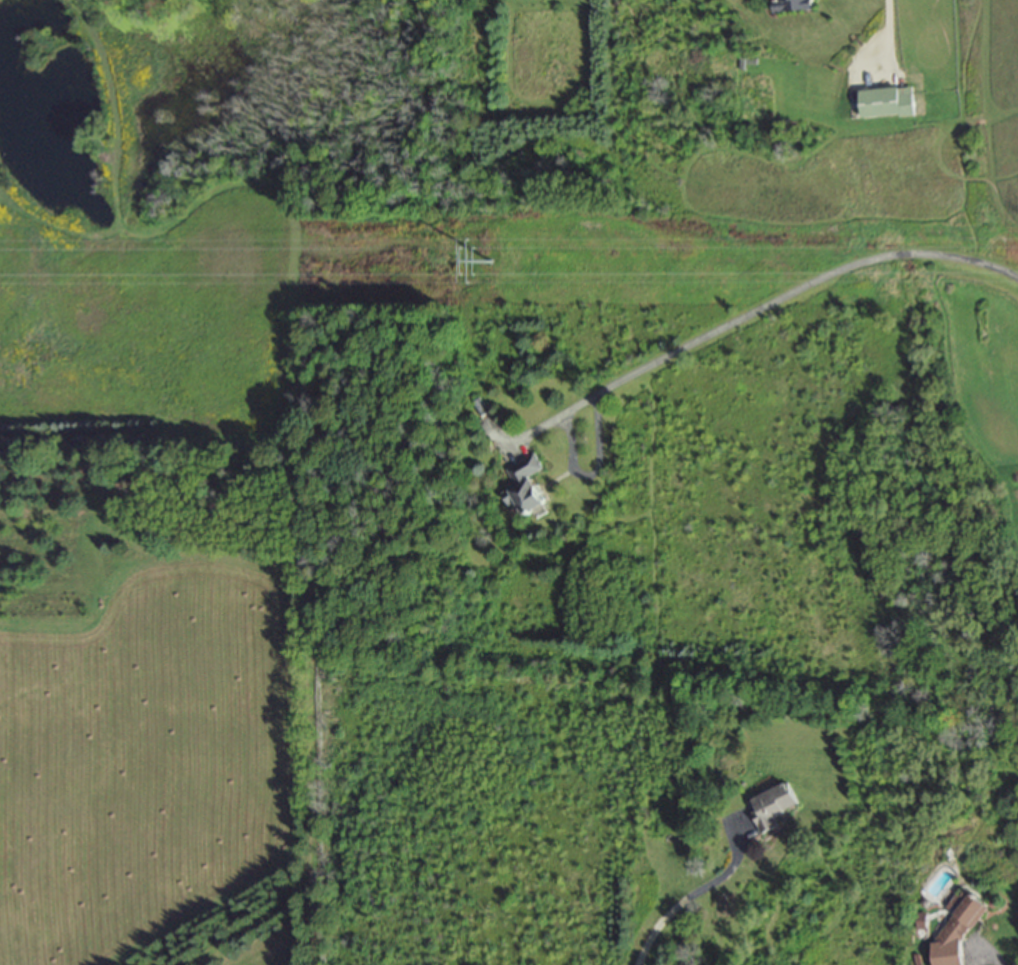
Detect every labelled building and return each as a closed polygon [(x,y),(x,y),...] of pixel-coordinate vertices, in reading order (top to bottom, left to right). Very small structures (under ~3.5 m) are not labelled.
[(815,0),(773,0),(774,15),(816,12),(815,0)] [(862,93),(865,121),(917,116),(914,88),(862,93)] [(508,468),(517,488),(504,494),(510,507),(520,502),(526,515),(548,506),(534,476),(546,471),(538,455),(508,468)] [(754,800),(759,812),(754,814),(762,835),(780,828),(776,818),(800,808),(791,785),(754,800)] [(936,964),(966,964),(964,943),(988,909),(988,907),(965,890),(955,903),(956,914),(934,944),(936,964)]
